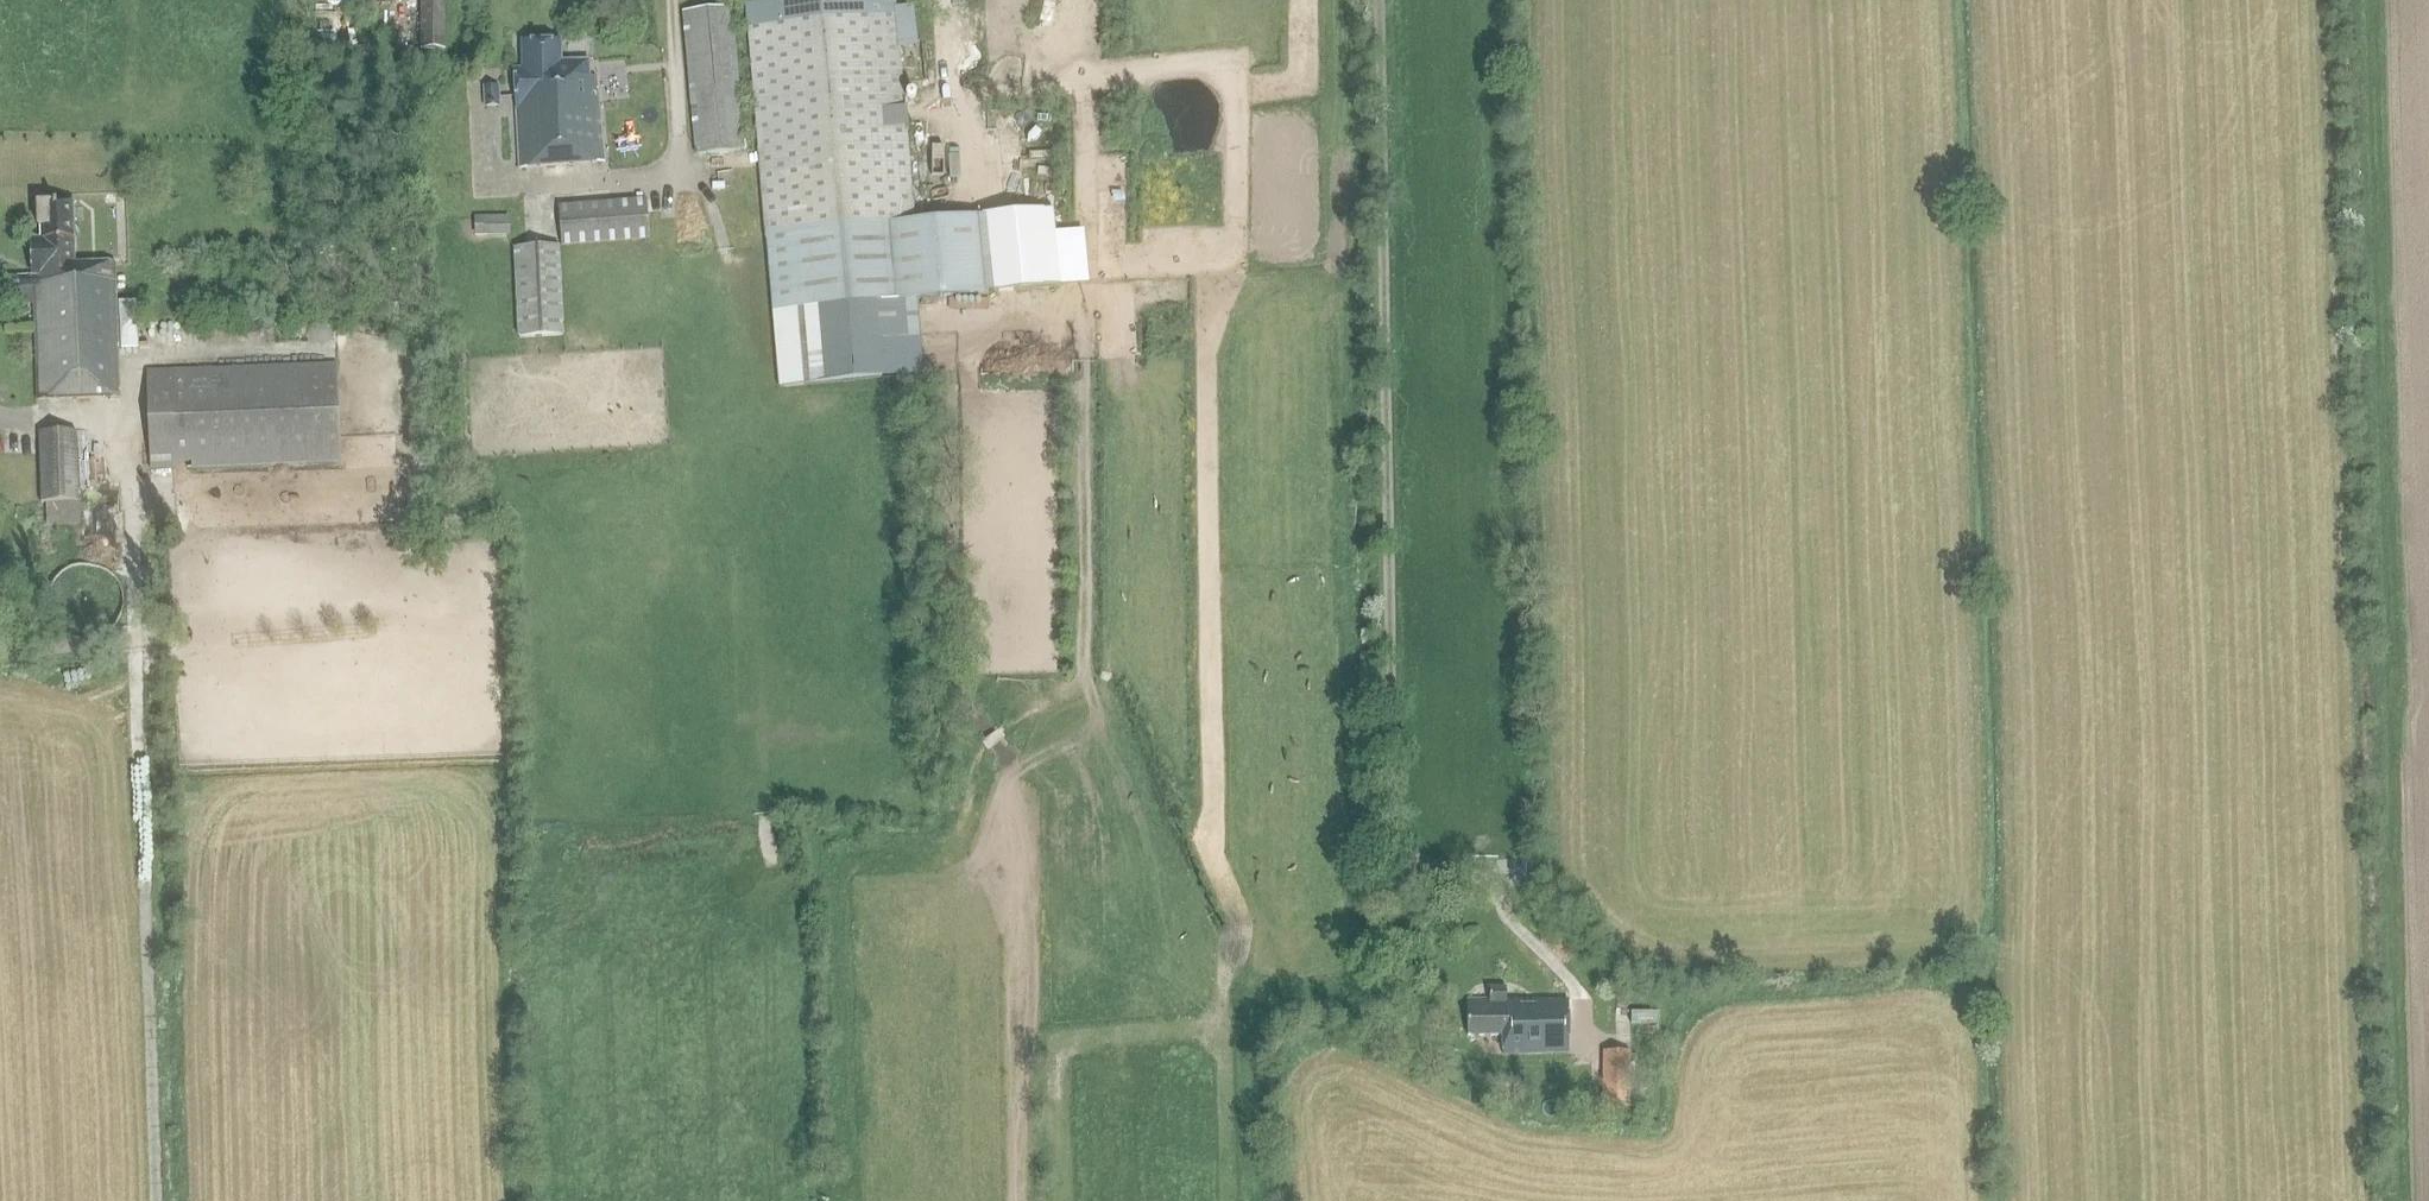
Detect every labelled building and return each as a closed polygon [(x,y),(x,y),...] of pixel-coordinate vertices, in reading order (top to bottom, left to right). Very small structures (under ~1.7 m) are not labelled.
[(420,50),(445,50),(446,0),(421,0),(420,50)] [(896,0),(785,0),(745,4),(772,312),(984,293),(978,216),(915,221),(896,0)] [(745,150),(732,8),(682,12),(695,155),(745,150)] [(521,167),(604,161),(599,108),(596,79),(587,79),(587,63),(561,64),(561,43),(522,45),(523,70),(514,70),(521,167)] [(500,107),(499,85),(482,86),(484,108),(500,107)] [(650,240),(646,199),(558,206),(562,247),(650,240)] [(8,305),(34,305),(116,301),(115,264),(73,265),(72,203),(37,204),(38,228),(41,228),(42,239),(31,239),(32,276),(8,277),(8,305)] [(475,236),(509,236),(509,217),(475,217),(475,236)] [(564,335),(560,247),(513,249),(517,337),(564,335)] [(116,301),(34,305),(36,400),(120,399),(116,301)] [(341,462),(337,364),(146,371),(150,470),(341,462)] [(78,501),(75,432),(38,433),(41,504),(55,503),(56,526),(81,525),(80,501),(78,501)] [(1472,1031),(1477,1037),(1503,1038),(1505,1056),(1568,1053),(1568,997),(1506,999),(1506,988),(1489,988),(1489,999),(1466,998),(1467,1027),(1472,1031)] [(1631,1052),(1602,1051),(1601,1107),(1629,1108),(1631,1052)]
